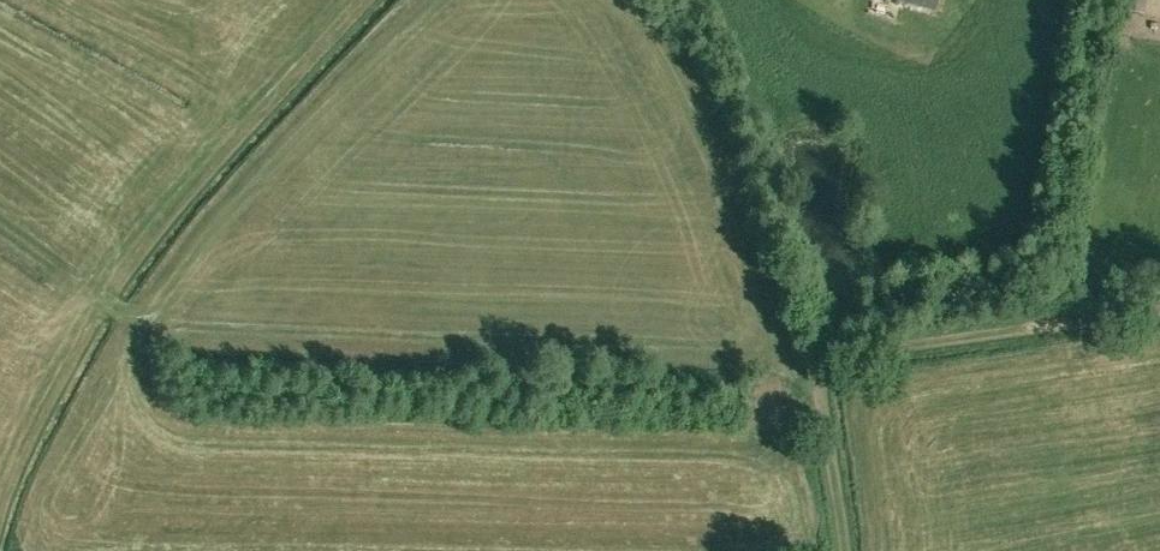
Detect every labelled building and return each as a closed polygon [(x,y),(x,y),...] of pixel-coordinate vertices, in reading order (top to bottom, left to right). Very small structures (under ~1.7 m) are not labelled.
[(935,11),(938,0),(897,0),(935,11)] [(1147,0),(1118,0),(1116,8),(1144,13),(1147,0)]
